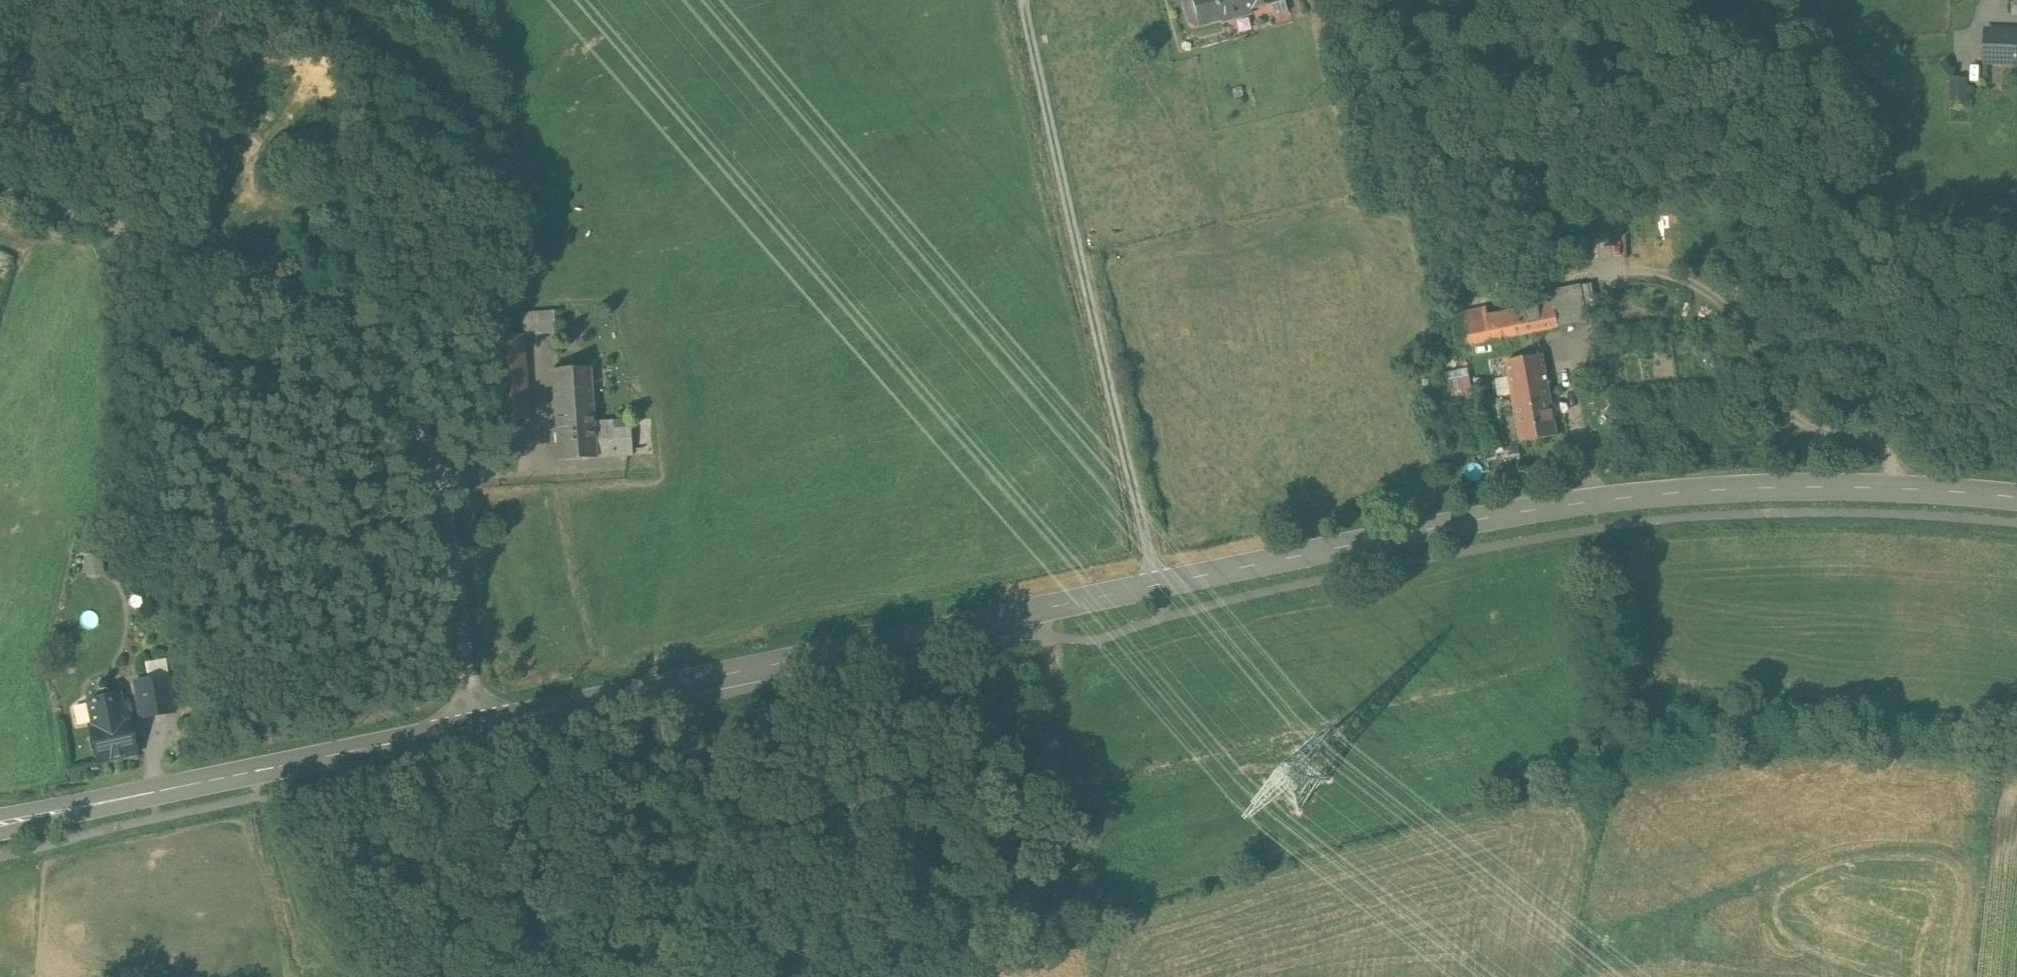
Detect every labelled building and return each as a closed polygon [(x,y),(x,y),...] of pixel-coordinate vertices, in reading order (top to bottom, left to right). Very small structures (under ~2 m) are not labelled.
[(1198,24),(1247,10),(1284,0),(1191,0),(1198,24)] [(1988,24),(1987,64),(2016,65),(2016,25),(1988,24)] [(1967,74),(1952,75),(1953,100),(1968,99),(1967,74)] [(1553,303),(1518,310),(1523,335),(1558,328),(1553,303)] [(1460,348),(1523,335),(1518,310),(1489,315),(1486,308),(1452,315),(1460,348)] [(554,311),(523,313),(524,335),(556,333),(554,311)] [(529,417),(523,334),(501,336),(494,336),(500,419),(529,417)] [(1542,355),(1506,362),(1522,442),(1558,435),(1542,355)] [(599,457),(633,455),(630,419),(594,421),(590,366),(553,369),(559,460),(599,457)] [(1470,379),(1439,385),(1444,410),(1475,405),(1470,379)] [(170,674),(134,682),(141,719),(178,711),(170,674)] [(119,694),(88,701),(93,725),(90,726),(98,761),(135,753),(127,718),(124,718),(119,694)]
